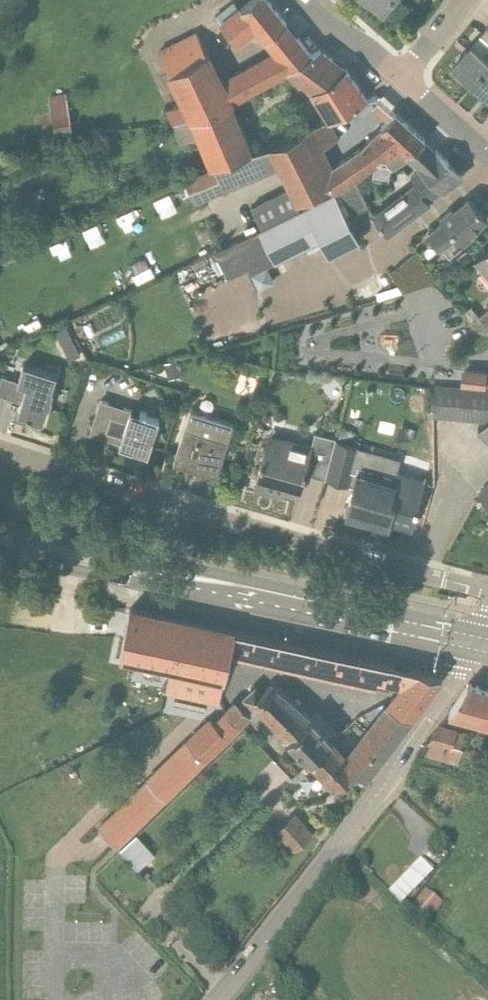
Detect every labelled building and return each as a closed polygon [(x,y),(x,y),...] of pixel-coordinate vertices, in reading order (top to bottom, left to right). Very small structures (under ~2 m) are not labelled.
[(287,70),(319,49),(298,37),(267,0),(251,0),(221,24),(236,43),(257,27),(277,52),(222,83),(197,33),(159,51),(183,99),(167,108),(174,122),(190,120),(231,102),(287,70)] [(381,10),(380,11),(381,11),(391,0),(370,0),(381,10)] [(460,38),(466,43),(477,32),(471,26),(460,38)] [(482,55),(471,45),(453,67),(473,85),(487,68),(487,48),(482,55)] [(350,110),(366,99),(346,69),(345,69),(345,68),(319,49),(287,70),(301,83),(314,93),(330,119),(350,110)] [(473,85),(487,98),(487,68),(473,85)] [(66,96),(49,99),(56,137),(73,134),(66,96)] [(252,152),(231,102),(190,120),(174,122),(183,141),(199,134),(213,168),(213,169),(246,155),(252,152)] [(378,131),(372,137),(389,153),(399,146),(408,156),(415,163),(435,151),(425,141),(425,140),(394,113),(378,131)] [(252,152),(246,155),(256,179),(282,168),(298,202),(330,185),(333,192),(334,191),(354,178),(383,159),(389,153),(372,137),(361,147),(333,167),(324,147),(329,144),(329,142),(337,138),(327,120),(305,130),(305,131),(274,145),(271,146),(271,147),(252,152)] [(391,168),(408,156),(399,146),(389,153),(383,159),(391,168)] [(435,151),(415,163),(420,168),(410,175),(415,181),(373,214),(388,234),(431,201),(429,199),(429,198),(463,176),(437,150),(435,151)] [(203,201),(223,193),(213,169),(213,168),(192,177),(203,201)] [(334,191),(347,216),(367,206),(354,178),(334,191)] [(258,229),(258,231),(276,262),(319,240),(328,257),(360,241),(347,216),(334,191),(333,192),(300,208),(273,222),(261,228),(258,229)] [(469,198),(454,211),(451,209),(440,218),(443,222),(428,234),(450,256),(474,237),(471,234),(487,220),(469,198)] [(258,231),(237,242),(250,268),(253,274),(276,262),(258,231)] [(474,259),(487,275),(487,247),(474,259)] [(456,257),(459,260),(468,252),(466,249),(456,257)] [(432,283),(437,279),(415,252),(391,272),(402,292),(432,283)] [(480,316),(472,307),(462,316),(471,326),(480,335),(487,329),(487,309),(480,316)] [(73,338),(66,327),(53,334),(60,345),(73,338)] [(181,376),(176,360),(164,364),(169,379),(181,376)] [(31,417),(44,422),(54,390),(52,390),(56,375),(24,365),(14,395),(23,397),(18,413),(27,416),(26,418),(30,419),(31,417)] [(465,372),(464,386),(484,387),(485,373),(465,372)] [(431,386),(432,417),(487,421),(487,404),(487,390),(431,386)] [(147,454),(148,455),(160,419),(131,410),(130,410),(101,401),(91,432),(109,438),(110,436),(121,440),(119,446),(133,450),(133,447),(148,452),(147,454)] [(190,410),(173,463),(194,469),(196,462),(220,469),(234,424),(190,410)] [(303,475),(325,480),(335,440),(336,439),(314,433),(310,447),(286,441),(285,447),(267,443),(263,460),(262,459),(256,482),(299,493),(303,475)] [(335,440),(325,480),(348,486),(359,446),(335,440)] [(391,521),(413,526),(425,481),(397,474),(395,484),(356,474),(345,513),(390,525),(391,521)] [(478,495),(487,505),(487,485),(478,495)] [(234,631),(130,609),(120,657),(181,670),(176,693),(218,702),(223,680),(224,680),(230,650),(234,631)] [(234,631),(230,650),(377,682),(381,663),(236,632),(236,631),(234,631)] [(442,676),(415,670),(386,706),(411,718),(442,676)] [(449,713),(447,715),(474,722),(475,719),(487,694),(487,689),(468,683),(449,713)] [(287,740),(311,718),(290,702),(289,702),(275,687),(264,697),(255,688),(244,698),(255,709),(257,707),(287,740)] [(475,719),(474,722),(487,726),(487,694),(475,719)] [(236,701),(226,713),(241,726),(251,715),(236,701)] [(365,777),(411,718),(386,706),(347,757),(332,741),(308,762),(336,790),(354,774),(360,780),(361,777),(365,777)] [(230,738),(241,726),(226,713),(216,724),(211,720),(187,743),(187,742),(147,781),(166,799),(206,761),(230,738)] [(287,740),(308,762),(332,741),(312,719),(311,718),(287,740)] [(426,754),(445,761),(458,765),(463,749),(461,748),(465,735),(439,726),(427,742),(430,743),(426,754)] [(295,813),(276,830),(294,850),(313,833),(295,813)] [(140,869),(157,853),(139,834),(122,850),(140,869)] [(423,856),(392,890),(405,902),(437,868),(423,856)] [(426,890),(414,905),(430,918),(442,903),(426,890)]
